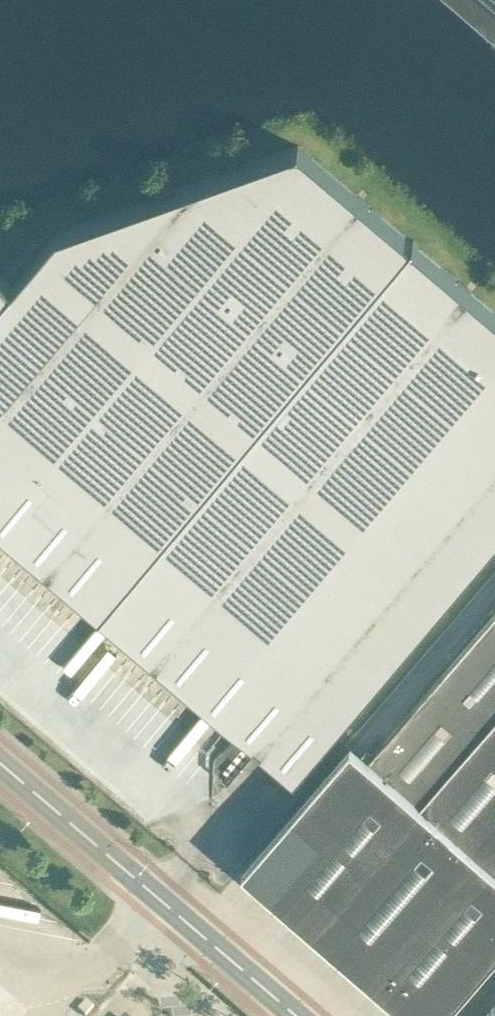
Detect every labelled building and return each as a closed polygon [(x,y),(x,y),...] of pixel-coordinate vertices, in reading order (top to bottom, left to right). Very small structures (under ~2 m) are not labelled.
[(494,26),(494,0),(464,0),(494,26)] [(0,271),(0,522),(296,772),(494,536),(494,310),(299,144),(57,231),(14,282),(0,271)] [(433,685),(431,684),(369,756),(351,741),(244,866),(414,1013),(417,1015),(438,1015),(494,951),(494,613),(433,685)] [(485,1015),(494,1015),(494,1004),(485,1015)]
